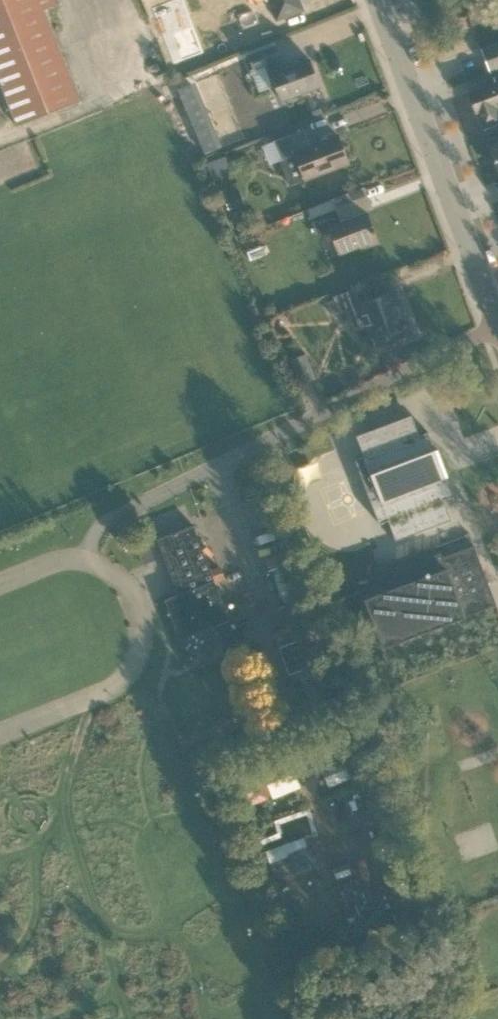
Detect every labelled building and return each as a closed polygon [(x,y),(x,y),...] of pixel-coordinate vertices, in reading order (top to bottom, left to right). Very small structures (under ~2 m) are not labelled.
[(58,0),(0,0),(0,78),(18,125),(79,101),(43,9),(59,3),(58,0)] [(154,6),(175,62),(205,51),(185,0),(170,0),(154,6)] [(279,18),(302,9),(299,0),(272,0),(279,18)] [(491,71),(497,69),(497,42),(482,48),(491,71)] [(275,44),(249,54),(254,67),(264,64),(273,88),(276,87),(281,100),(320,86),(309,58),(283,68),(279,58),(280,58),(275,44)] [(494,76),(496,81),(468,92),(477,114),(478,114),(483,127),(497,122),(497,74),(494,76)] [(223,146),(196,82),(178,89),(205,154),(223,146)] [(310,145),(304,129),(273,140),(281,160),(280,160),(289,185),(348,163),(338,134),(310,145)] [(497,166),(497,138),(488,141),(497,166)] [(214,186),(218,197),(229,193),(225,181),(214,186)] [(341,221),(336,208),(311,217),(317,233),(330,229),(339,254),(360,246),(361,249),(378,242),(374,232),(376,232),(374,228),(373,229),(366,211),(341,221)] [(360,302),(355,288),(334,296),(334,297),(326,301),(331,314),(339,310),(339,311),(347,308),(355,329),(367,324),(372,336),(390,329),(392,335),(408,329),(406,323),(399,304),(402,303),(396,288),(360,302)] [(317,376),(307,352),(290,358),(300,383),(317,376)] [(410,414),(356,435),(365,458),(356,461),(379,521),(387,518),(396,540),(452,519),(443,497),(450,494),(428,436),(419,439),(410,414)] [(216,623),(225,645),(237,641),(193,524),(157,538),(178,593),(165,598),(180,636),(216,623)] [(294,531),(283,535),(288,547),(298,543),(310,538),(306,527),(294,531)] [(132,538),(120,533),(116,541),(128,546),(132,538)] [(143,564),(155,559),(150,544),(138,549),(143,564)] [(365,598),(383,646),(464,615),(496,603),(474,544),(443,556),(441,551),(386,572),(392,588),(365,598)] [(345,619),(340,607),(329,611),(334,623),(345,619)] [(487,688),(424,709),(434,740),(463,730),(471,755),(497,746),(497,621),(469,630),(487,688)] [(304,637),(279,646),(289,674),(314,665),(304,637)] [(344,760),(322,770),(329,787),(351,778),(344,760)] [(265,774),(274,797),(300,787),(291,764),(265,774)] [(310,846),(288,853),(295,872),(317,865),(310,846)]
